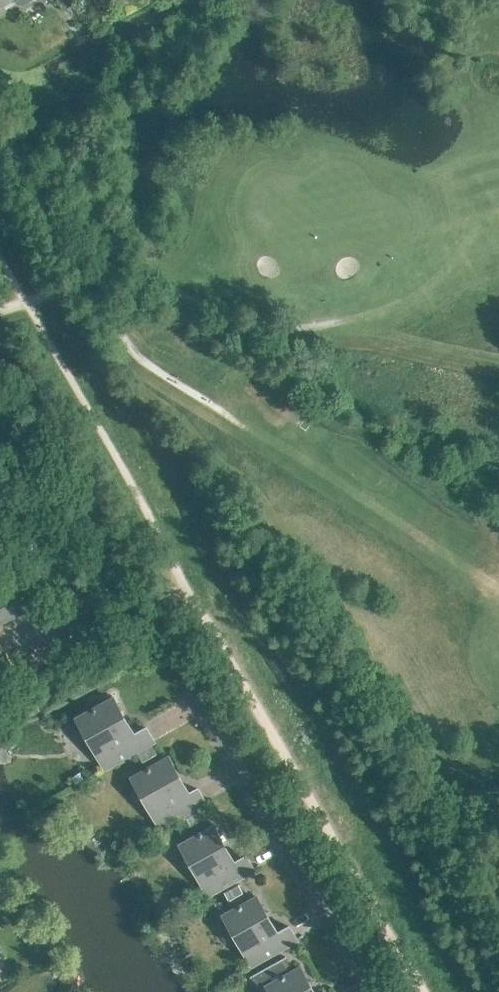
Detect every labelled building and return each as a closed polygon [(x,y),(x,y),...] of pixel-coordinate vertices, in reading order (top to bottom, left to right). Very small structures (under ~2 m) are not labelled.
[(28,610),(15,583),(0,590),(0,624),(28,610)] [(10,662),(0,641),(0,666),(10,662)] [(122,712),(113,697),(77,717),(105,768),(154,741),(146,726),(130,735),(119,713),(122,712)] [(152,745),(138,753),(142,761),(157,753),(152,745)] [(177,771),(169,756),(132,777),(160,827),(206,802),(197,787),(186,794),(174,773),(177,771)] [(81,771),(73,775),(77,784),(85,779),(81,771)] [(199,810),(186,817),(190,825),(204,818),(199,810)] [(180,844),(209,895),(254,869),(246,854),(234,861),(214,825),(180,844)] [(238,884),(224,892),(229,900),(242,892),(238,884)] [(257,895),(223,914),(252,965),(297,940),(289,925),(277,931),(257,895)] [(300,966),(293,970),(285,955),(251,975),(267,984),(271,991),(315,991),(300,966)]
